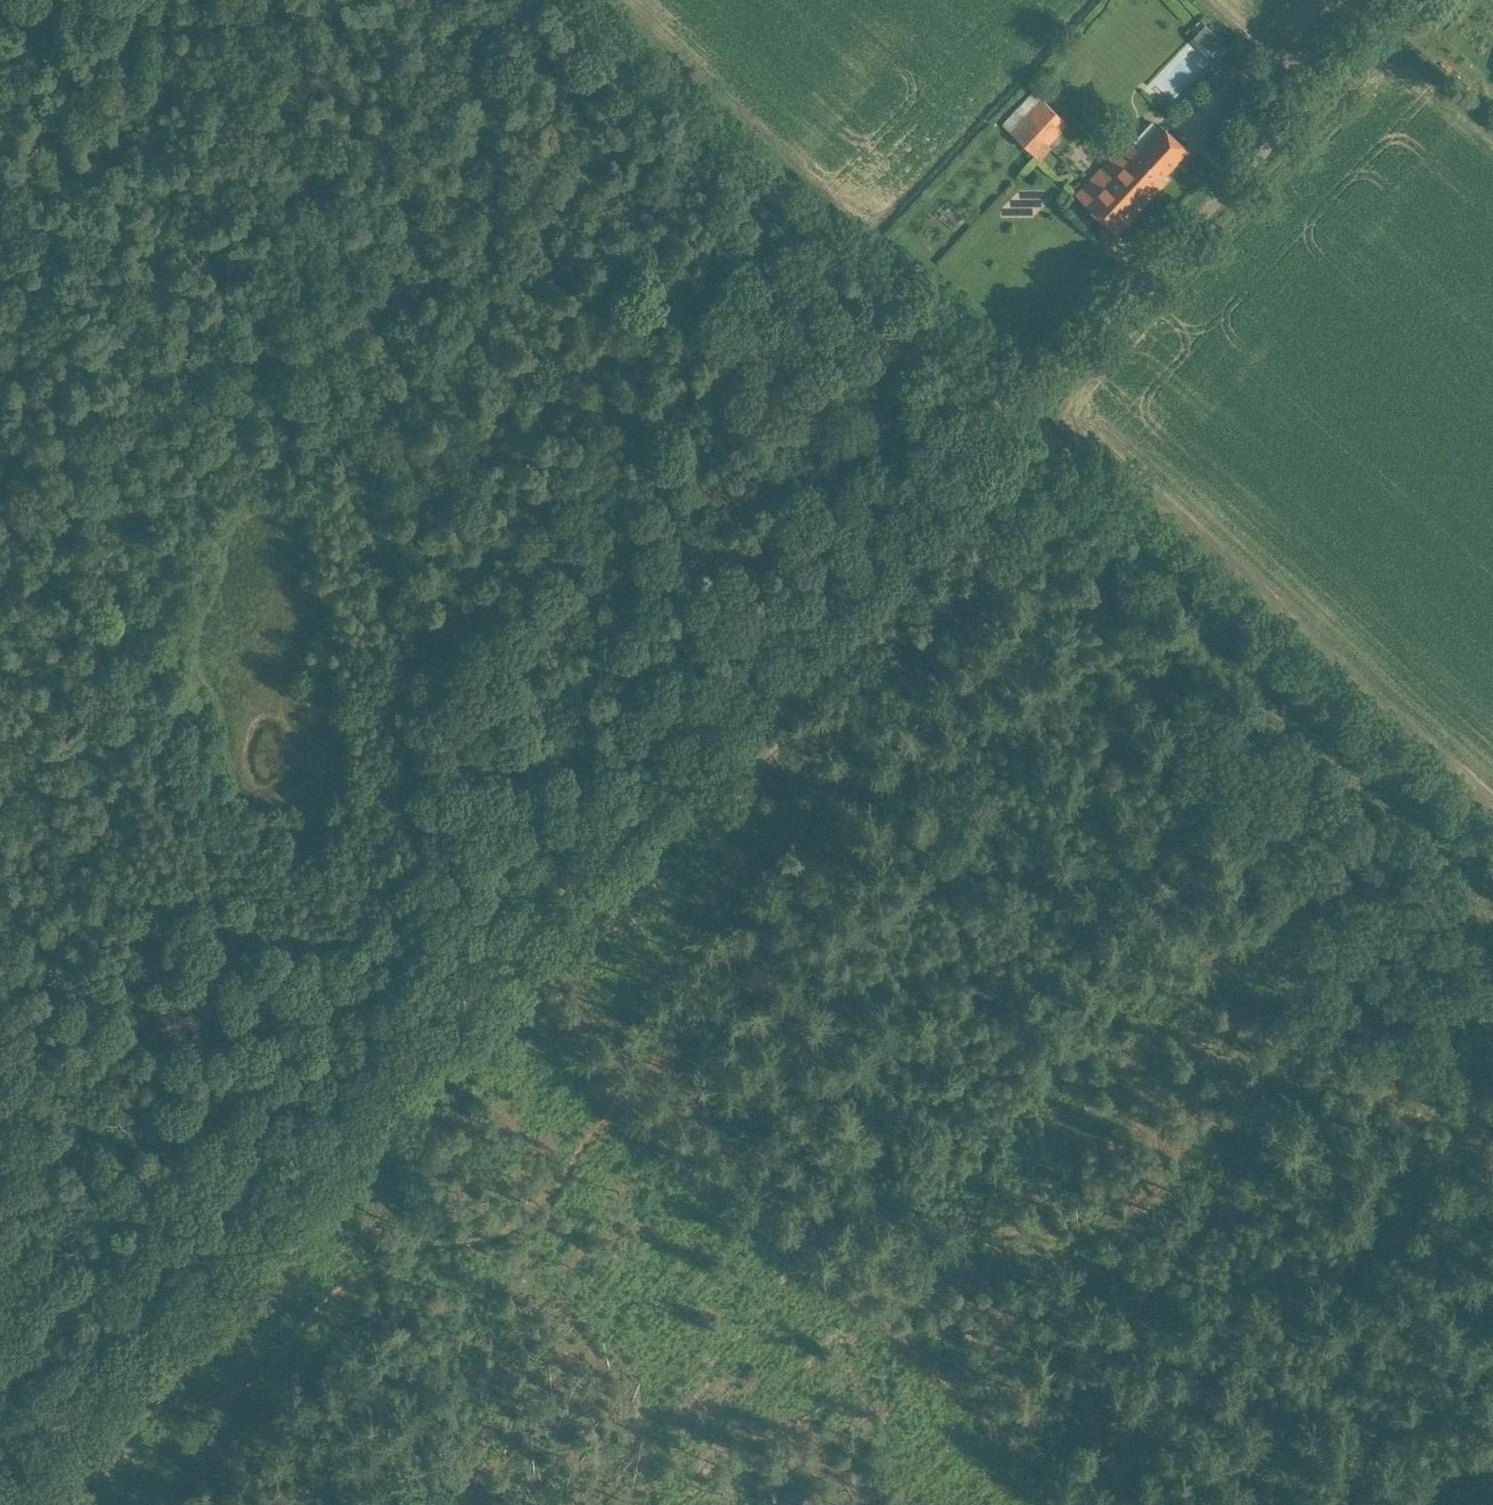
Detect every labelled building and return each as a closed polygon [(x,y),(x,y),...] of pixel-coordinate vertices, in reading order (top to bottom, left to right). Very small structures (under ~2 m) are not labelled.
[(1211,55),(1226,40),(1207,22),(1193,37),(1211,55)] [(1067,122),(1042,98),(1010,132),(1035,155),(1067,122)] [(1187,149),(1172,135),(1161,125),(1138,150),(1126,139),(1076,192),(1118,232),(1165,180),(1161,176),(1187,149)]
